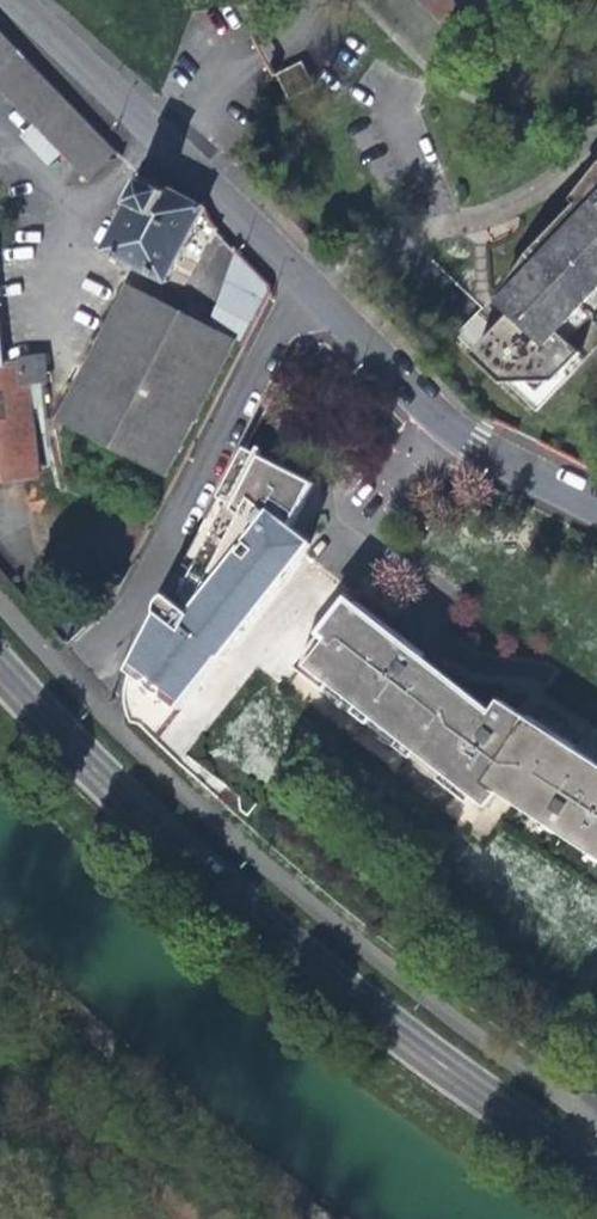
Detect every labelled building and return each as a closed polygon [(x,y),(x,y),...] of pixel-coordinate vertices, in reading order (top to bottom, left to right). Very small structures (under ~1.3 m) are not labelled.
[(113,151),(0,34),(0,93),(83,179),(113,151)] [(301,63),(275,74),(287,99),(313,87),(301,63)] [(574,198),(586,210),(574,223),(568,216),(531,255),(538,261),(511,290),(509,288),(504,293),(506,296),(501,302),(514,314),(504,325),(477,353),(505,380),(555,380),(582,352),(570,341),(559,331),(596,291),(596,168),(574,198)] [(202,209),(138,176),(98,254),(163,289),(183,248),(202,209)] [(231,270),(212,302),(241,319),(259,286),(231,270)] [(122,288),(52,422),(161,480),(229,344),(122,288)] [(559,331),(570,341),(594,315),(596,318),(596,291),(559,331)] [(35,473),(34,460),(47,458),(36,382),(44,380),(39,352),(3,358),(0,337),(0,478),(35,473)] [(173,602),(168,598),(130,674),(175,709),(304,545),(285,529),(306,485),(243,452),(218,502),(222,504),(173,602)] [(295,655),(485,806),(498,792),(596,858),(596,767),(566,747),(568,745),(499,699),(486,714),(414,655),(417,651),(349,598),(338,596),(295,655)]
